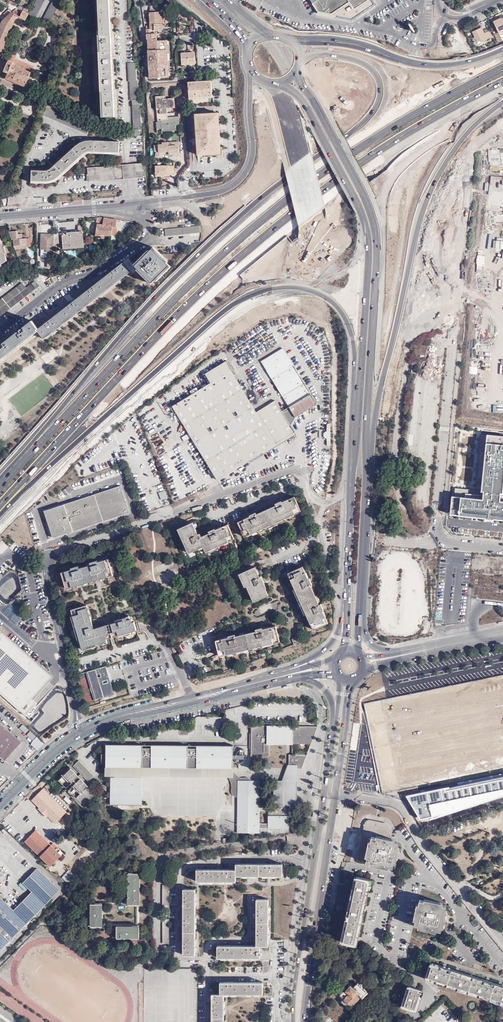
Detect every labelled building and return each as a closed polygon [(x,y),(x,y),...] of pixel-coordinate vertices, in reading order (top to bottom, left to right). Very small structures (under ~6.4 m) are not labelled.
[(35,17),(44,0),(36,0),(28,14),(35,17)] [(49,23),(61,0),(52,0),(42,20),(49,23)] [(99,26),(104,117),(114,116),(111,46),(109,0),(98,0),(99,26)] [(356,19),(358,18),(346,5),(350,3),(354,9),(368,0),(310,0),(319,15),(352,20),(356,19)] [(354,9),(350,3),(346,5),(358,18),(376,6),(372,0),(368,0),(354,9)] [(28,15),(29,10),(25,7),(21,16),(11,13),(2,21),(0,26),(0,55),(16,16),(26,20),(28,15)] [(146,26),(147,34),(157,33),(157,30),(162,30),(162,24),(166,24),(166,19),(164,20),(164,15),(160,16),(160,12),(159,12),(159,9),(150,9),(150,12),(150,15),(149,15),(150,26),(146,26)] [(502,29),(502,18),(501,19),(501,18),(494,22),(499,33),(502,31),(502,30),(502,29)] [(481,27),(472,32),(478,44),(492,37),(489,31),(484,33),(481,27)] [(148,39),(149,55),(146,55),(147,66),(149,65),(150,78),(164,77),(164,73),(169,73),(168,70),(167,70),(167,62),(166,53),(166,46),(167,45),(167,40),(157,41),(157,33),(147,34),(147,39),(148,39)] [(468,39),(466,33),(459,37),(458,34),(457,35),(456,34),(452,35),(453,37),(451,38),(455,47),(451,49),(456,60),(468,54),(470,53),(465,41),(468,39)] [(27,81),(31,73),(13,64),(14,61),(9,59),(1,78),(6,80),(7,78),(25,86),(24,87),(29,89),(32,83),(27,81)] [(136,81),(135,62),(128,63),(129,82),(130,82),(131,100),(132,100),(133,129),(134,129),(135,135),(139,135),(139,129),(141,129),(140,100),(138,100),(137,82),(136,81)] [(189,83),(191,100),(214,98),(212,82),(189,83)] [(176,107),(175,98),(161,99),(161,96),(157,96),(158,122),(157,122),(157,128),(162,128),(163,131),(177,130),(177,125),(181,124),(180,116),(169,116),(168,108),(176,107)] [(207,115),(197,116),(197,122),(198,128),(196,128),(197,139),(200,139),(200,142),(197,142),(197,150),(202,150),(202,156),(217,155),(216,149),(221,149),(220,139),(219,139),(219,133),(220,133),(219,114),(211,115),(211,117),(207,117),(207,115)] [(119,152),(119,141),(90,140),(84,142),(81,142),(78,145),(54,166),(51,168),(45,170),(43,170),(32,170),(31,181),(44,181),(48,181),(52,180),(57,178),(59,177),(84,153),(86,152),(89,151),(119,152)] [(166,145),(161,145),(161,143),(158,144),(158,145),(155,146),(155,152),(156,152),(155,157),(162,159),(163,154),(161,153),(163,152),(169,152),(169,155),(173,155),(173,156),(179,156),(179,149),(177,149),(176,149),(175,146),(177,146),(179,146),(179,142),(166,143),(166,145)] [(131,164),(132,177),(143,176),(142,163),(131,164)] [(124,177),(132,177),(131,164),(123,165),(123,173),(119,178),(124,177)] [(156,176),(169,176),(169,173),(174,173),(174,166),(169,166),(169,165),(155,166),(156,176)] [(118,219),(104,217),(103,225),(113,226),(112,232),(117,233),(118,227),(116,227),(118,219)] [(98,224),(97,224),(95,236),(111,236),(112,232),(113,226),(103,225),(98,224)] [(55,232),(56,243),(59,243),(59,236),(60,236),(61,243),(63,243),(63,249),(84,247),(82,231),(82,225),(77,226),(78,232),(61,233),(60,232),(57,232),(55,232)] [(201,232),(200,225),(165,229),(165,236),(201,232)] [(15,246),(14,246),(15,249),(27,247),(26,238),(22,239),(18,239),(18,234),(17,231),(8,231),(12,240),(14,239),(15,246)] [(53,243),(56,243),(55,232),(55,233),(53,234),(41,234),(41,255),(41,256),(43,257),(47,257),(47,267),(54,267),(54,257),(53,257),(53,253),(55,253),(55,248),(54,248),(53,245),(53,243)] [(170,265),(153,248),(135,265),(152,282),(170,265)] [(124,261),(39,329),(32,321),(18,332),(0,345),(0,358),(37,330),(43,338),(131,269),(124,261)] [(22,283),(0,299),(0,317),(40,286),(36,281),(32,284),(31,283),(26,288),(22,283)] [(52,347),(48,350),(49,351),(41,357),(46,364),(59,355),(52,347)] [(283,348),(262,360),(290,406),(282,410),(276,400),(256,411),(226,362),(206,373),(211,382),(173,406),(217,478),(296,432),(290,424),(296,416),(317,403),(283,348)] [(481,434),(476,482),(482,482),(481,494),(479,494),(478,492),(477,491),(475,490),(455,488),(453,512),(487,516),(487,518),(491,519),(492,516),(502,517),(502,494),(502,485),(502,436),(481,434)] [(120,485),(44,510),(53,536),(129,511),(120,485)] [(159,492),(161,500),(167,498),(165,490),(159,492)] [(287,514),(300,509),(294,496),(287,499),(288,500),(282,502),(281,501),(275,503),(276,506),(257,515),(255,512),(249,515),(250,517),(244,519),(238,521),(243,534),(256,529),(257,531),(260,529),(285,518),(288,516),(287,514)] [(286,520),(285,518),(260,529),(260,531),(286,520)] [(221,542),(233,537),(228,524),(221,527),(221,528),(216,530),(215,528),(208,531),(210,536),(203,540),(200,533),(198,534),(195,528),(193,529),(190,524),(180,528),(182,534),(180,535),(186,547),(188,546),(190,552),(203,546),(206,552),(219,546),(222,544),(221,542)] [(80,569),(79,567),(79,565),(71,567),(72,569),(72,570),(66,572),(66,570),(61,571),(65,586),(77,582),(78,585),(101,578),(101,576),(112,573),(108,558),(104,559),(105,561),(99,563),(98,561),(97,560),(90,562),(91,564),(91,566),(80,569)] [(303,566),(290,572),(296,584),(294,585),(295,588),(307,614),(308,617),(310,616),(316,629),(328,623),(325,617),(322,611),(324,610),(321,604),(319,604),(318,605),(309,586),(311,585),(312,584),(310,578),(308,579),(303,566)] [(258,577),(253,568),(241,573),(247,586),(249,589),(251,588),(256,600),(269,595),(266,588),(265,589),(263,583),(264,582),(262,576),(260,576),(258,577)] [(101,578),(78,585),(78,586),(102,580),(101,578)] [(319,604),(311,585),(309,586),(318,605),(319,604)] [(307,614),(295,588),(293,589),(305,615),(307,614)] [(85,605),(74,608),(75,614),(73,615),(79,638),(82,638),(84,644),(81,645),(82,649),(90,647),(90,645),(107,640),(106,638),(110,637),(106,624),(102,625),(103,627),(94,629),(93,628),(90,616),(88,616),(85,605)] [(79,638),(73,615),(71,615),(77,639),(79,638)] [(22,712),(57,671),(0,616),(0,692),(22,712)] [(115,636),(119,635),(130,631),(136,630),(134,621),(132,622),(131,618),(130,619),(129,616),(118,619),(119,621),(115,622),(111,623),(115,636)] [(266,643),(280,640),(276,626),(270,627),(270,628),(264,630),(263,628),(256,629),(257,631),(257,633),(237,638),(236,636),(236,634),(229,636),(230,638),(223,639),(223,638),(216,640),(219,654),(233,651),(233,653),(237,652),(264,646),(267,645),(266,643)] [(264,648),(264,646),(237,652),(237,654),(264,648)] [(108,668),(86,674),(94,701),(115,695),(112,684),(106,686),(105,682),(112,680),(108,668)] [(4,761),(22,742),(18,739),(19,738),(17,737),(17,738),(0,723),(0,757),(4,761)] [(26,734),(29,730),(22,725),(19,729),(26,734)] [(289,765),(302,765),(317,726),(292,726),(292,727),(268,726),(268,725),(251,725),(251,733),(251,749),(251,756),(268,756),(269,744),(292,744),(292,754),(289,754),(289,765)] [(32,741),(36,737),(30,731),(26,736),(32,741)] [(30,744),(37,751),(44,744),(37,737),(30,744)] [(233,745),(106,744),(106,767),(233,768),(233,759),(233,755),(233,745)] [(94,775),(79,760),(74,765),(89,781),(94,775)] [(282,781),(296,781),(296,768),(301,768),(302,765),(289,765),(288,765),(282,781)] [(232,794),(233,795),(235,796),(236,797),(237,797),(238,780),(251,780),(251,779),(250,778),(249,778),(248,777),(246,777),(245,777),(244,777),(242,777),(241,777),(240,777),(239,777),(238,776),(237,775),(237,774),(236,773),(234,773),(233,773),(233,768),(106,767),(106,776),(112,777),(141,777),(229,777),(230,780),(231,782),(231,784),(231,786),(231,788),(231,790),(232,792),(232,794)] [(78,776),(70,769),(59,780),(66,787),(78,776)] [(112,805),(141,805),(141,777),(112,777),(112,805)] [(485,788),(490,787),(492,794),(493,794),(489,777),(483,779),(483,780),(485,788)] [(95,793),(81,779),(70,790),(83,805),(95,793)] [(260,780),(251,780),(238,780),(237,797),(237,832),(259,832),(259,828),(289,828),(289,806),(295,806),(296,781),(282,781),(274,780),(273,806),(260,805),(260,780)] [(436,806),(492,794),(490,787),(485,788),(483,780),(433,791),(436,806)] [(44,786),(33,798),(40,805),(51,793),(44,786)] [(414,803),(425,801),(426,807),(422,808),(424,815),(435,813),(431,791),(413,795),(412,794),(404,795),(404,796),(410,804),(414,803)] [(480,814),(480,805),(460,807),(461,815),(480,814)] [(422,808),(415,809),(417,817),(424,815),(422,808)] [(370,821),(365,825),(357,860),(392,868),(398,843),(390,841),(392,834),(386,825),(370,821)] [(63,853),(57,846),(55,849),(51,844),(36,830),(25,841),(50,866),(63,853)] [(236,869),(197,869),(197,881),(209,881),(226,881),(236,882),(236,876),(247,876),(268,876),(282,876),(282,864),(236,864),(236,869)] [(13,937),(60,890),(37,868),(23,883),(32,891),(14,909),(0,896),(0,924),(13,937)] [(68,870),(61,878),(68,884),(75,876),(68,870)] [(140,905),(140,873),(129,873),(128,904),(140,905)] [(370,879),(356,876),(342,942),(354,945),(370,879)] [(196,889),(184,889),(183,955),(195,955),(195,945),(195,922),(196,902),(196,889)] [(260,945),(269,946),(269,932),(269,912),(269,899),(257,899),(257,945),(218,945),(218,958),(229,958),(250,958),(260,958),(260,945)] [(445,905),(418,899),(413,924),(440,930),(445,905)] [(91,926),(102,926),(103,904),(91,904),(91,926)] [(10,941),(13,937),(0,924),(0,931),(10,941)] [(139,938),(139,927),(117,926),(117,937),(139,938)] [(10,941),(0,931),(0,951),(10,941)] [(270,946),(269,946),(260,945),(260,958),(260,959),(270,959),(270,946)] [(426,975),(502,1003),(502,988),(431,962),(426,975)] [(212,994),(212,1021),(224,1021),(224,1008),(224,994),(232,994),(249,994),(263,994),(263,982),(220,982),(220,994),(212,994)] [(345,989),(340,995),(344,999),(341,1001),(348,1008),(361,996),(363,997),(368,993),(366,990),(367,990),(365,988),(364,988),(362,986),(360,984),(359,984),(358,983),(353,988),(351,986),(347,990),(346,989),(345,989)] [(423,988),(409,984),(402,1007),(416,1011),(423,988)] [(378,1019),(372,1013),(363,1021),(374,1021),(378,1019)]
